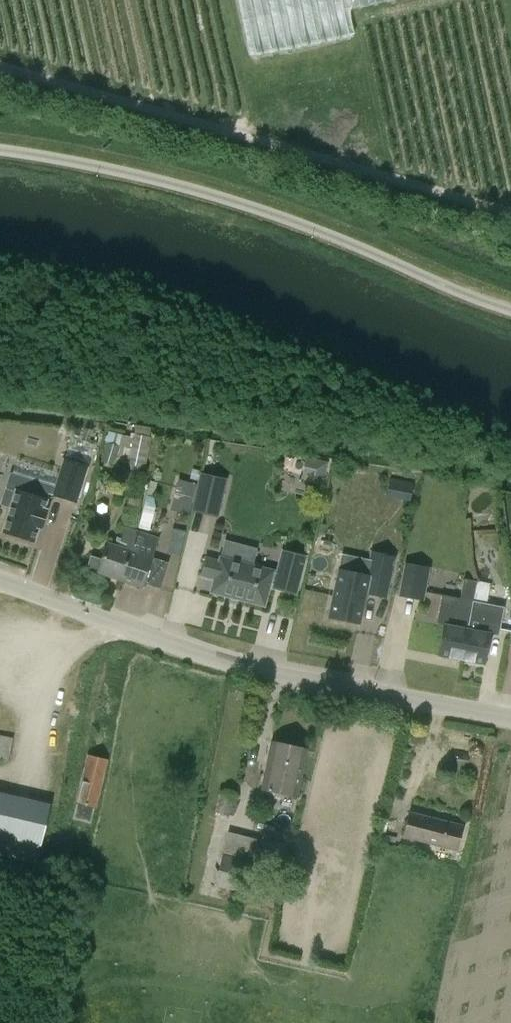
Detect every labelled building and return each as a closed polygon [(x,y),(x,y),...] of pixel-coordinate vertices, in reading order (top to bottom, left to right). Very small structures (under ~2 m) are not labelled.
[(131,433),(131,435),(125,465),(145,469),(151,437),(131,433)] [(115,465),(116,460),(120,447),(107,443),(101,461),(115,465)] [(64,459),(55,487),(52,495),(76,502),(87,466),(64,459)] [(328,462),(314,459),(310,474),(308,480),(322,484),(328,462)] [(200,471),(193,469),(190,477),(197,480),(200,471)] [(49,494),(52,495),(55,487),(28,479),(11,474),(7,487),(6,486),(1,504),(10,507),(2,532),(34,541),(38,528),(41,529),(47,509),(44,509),(49,494)] [(200,475),(193,506),(218,512),(225,481),(200,475)] [(173,508),(191,512),(199,481),(180,477),(173,508)] [(148,530),(155,507),(144,504),(138,527),(148,530)] [(98,574),(120,581),(136,530),(125,527),(121,539),(117,538),(114,546),(108,544),(103,559),(90,554),(84,569),(98,574)] [(148,535),(136,530),(120,581),(141,588),(151,559),(135,553),(137,548),(143,550),(148,535)] [(367,576),(339,570),(329,617),(359,623),(365,592),(385,597),(394,557),(372,552),(367,576)] [(273,585),(296,591),(305,559),(282,553),(277,573),(273,572),(273,571),(220,557),(219,561),(206,558),(201,575),(214,578),(210,592),(264,605),(270,583),(274,584),(273,585)] [(405,564),(399,595),(423,600),(429,568),(405,564)] [(438,654),(461,659),(473,600),(474,595),(477,580),(465,578),(461,597),(442,593),(438,615),(446,617),(438,654)] [(477,580),(474,595),(488,598),(491,583),(477,580)] [(499,636),(505,607),(473,600),(461,659),(484,664),(490,634),(499,636)] [(7,759),(11,738),(0,735),(0,758),(7,759)] [(271,744),(261,794),(296,801),(306,751),(271,744)] [(89,823),(92,808),(105,762),(89,757),(72,818),(89,823)] [(214,812),(234,816),(238,795),(219,791),(214,812)] [(36,864),(50,805),(0,793),(0,856),(36,864)] [(408,813),(402,836),(457,850),(463,827),(408,813)] [(245,893),(252,863),(258,841),(227,834),(214,886),(245,893)]
